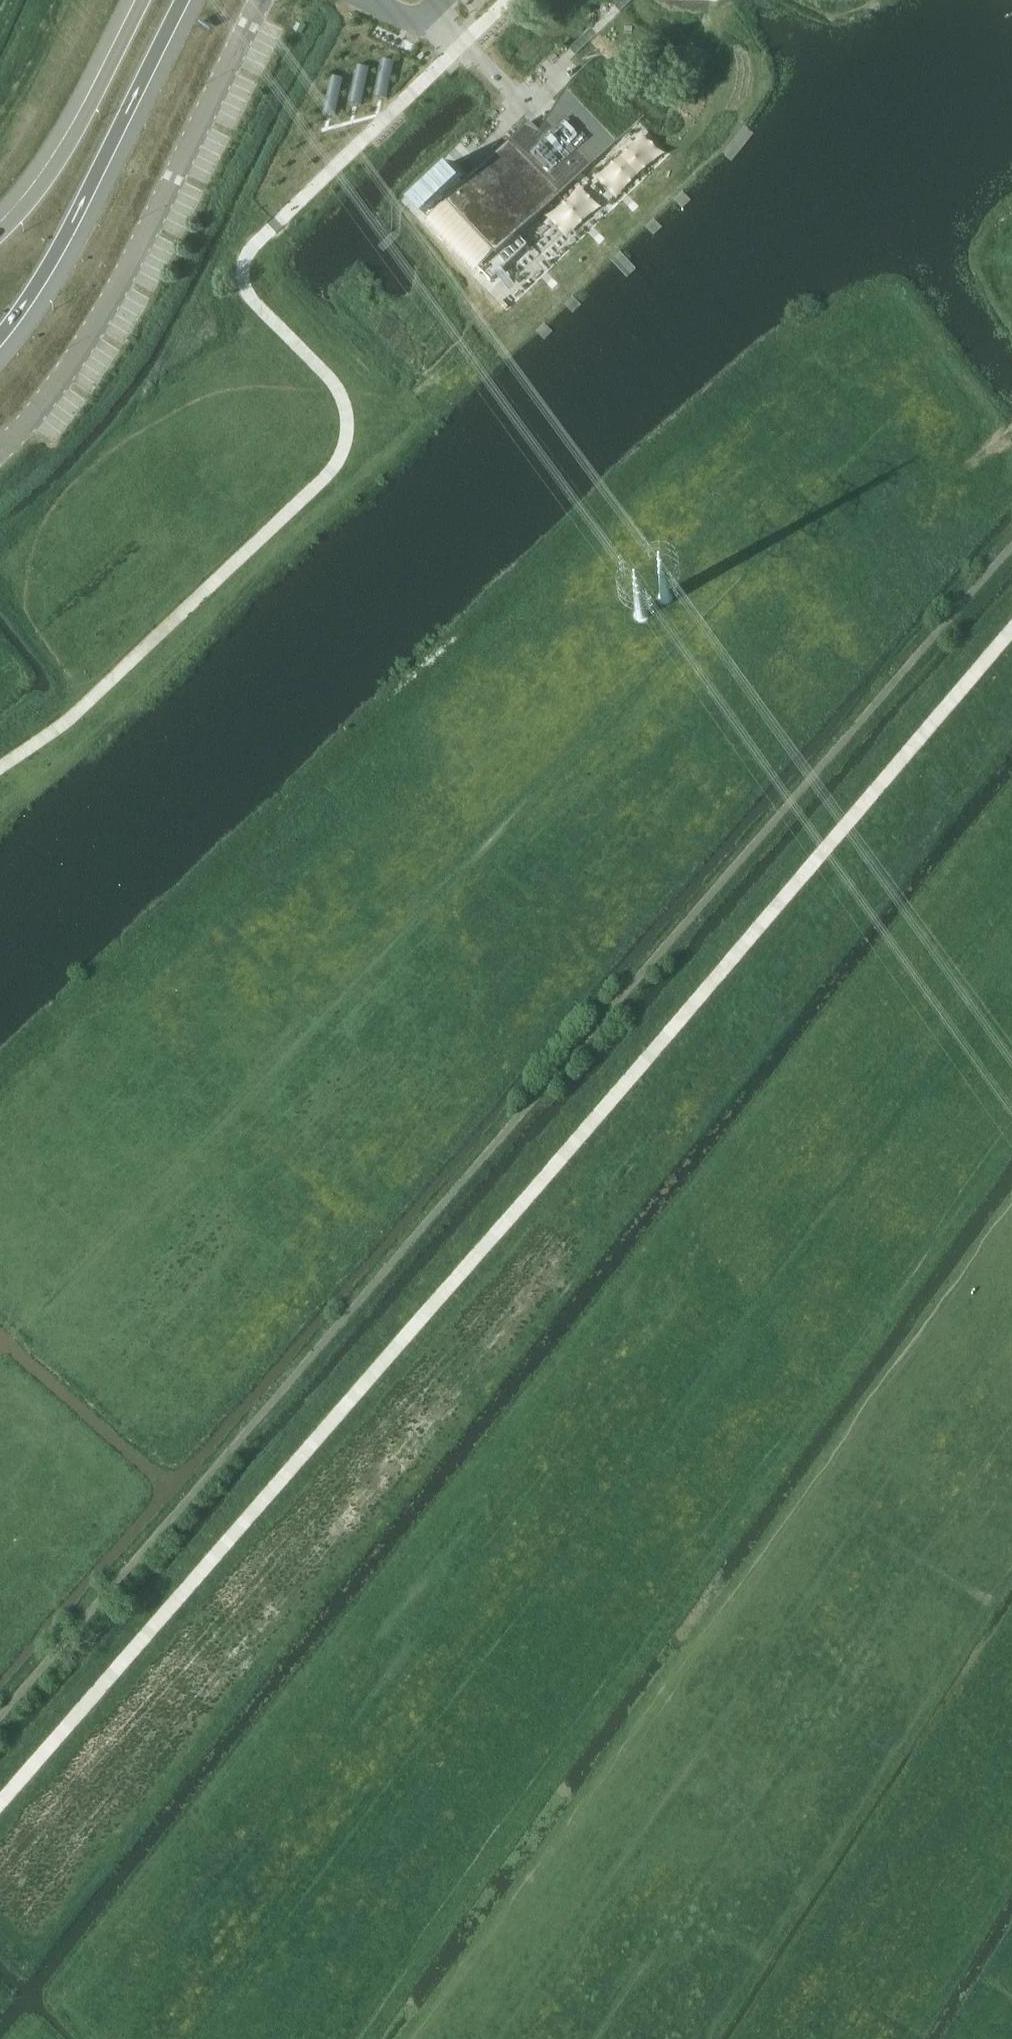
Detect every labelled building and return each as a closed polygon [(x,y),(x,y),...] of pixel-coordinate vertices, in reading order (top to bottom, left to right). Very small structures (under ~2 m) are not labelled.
[(446,204),(430,219),(491,282),(528,246),(518,236),(640,119),(588,66),(572,81),(540,132),(535,127),(530,121),(460,189),(457,186),(469,175),(455,160),(430,184),(416,197),(431,212),(443,201),(446,204)]
